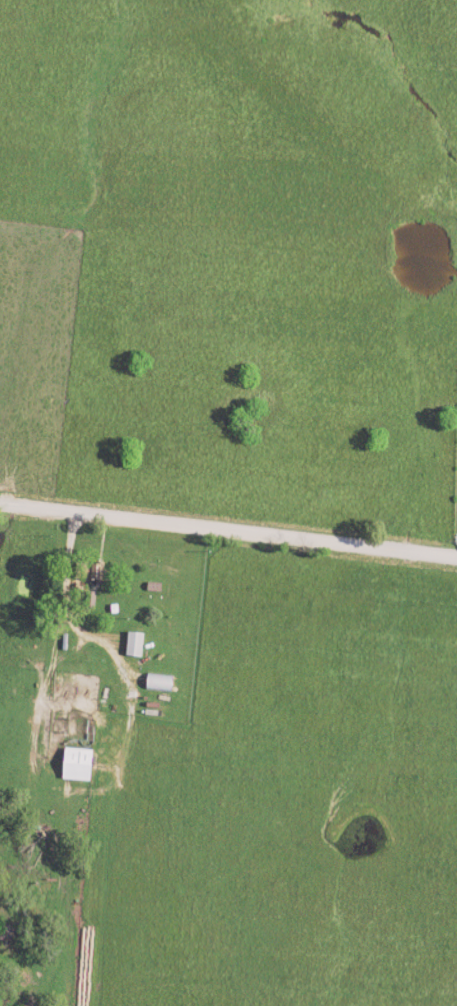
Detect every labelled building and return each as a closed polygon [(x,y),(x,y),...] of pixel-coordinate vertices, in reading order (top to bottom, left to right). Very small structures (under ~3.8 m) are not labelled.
[(145,634),(126,633),(124,656),(143,658),(145,634)] [(60,780),(90,781),(91,750),(61,749),(60,780)]
